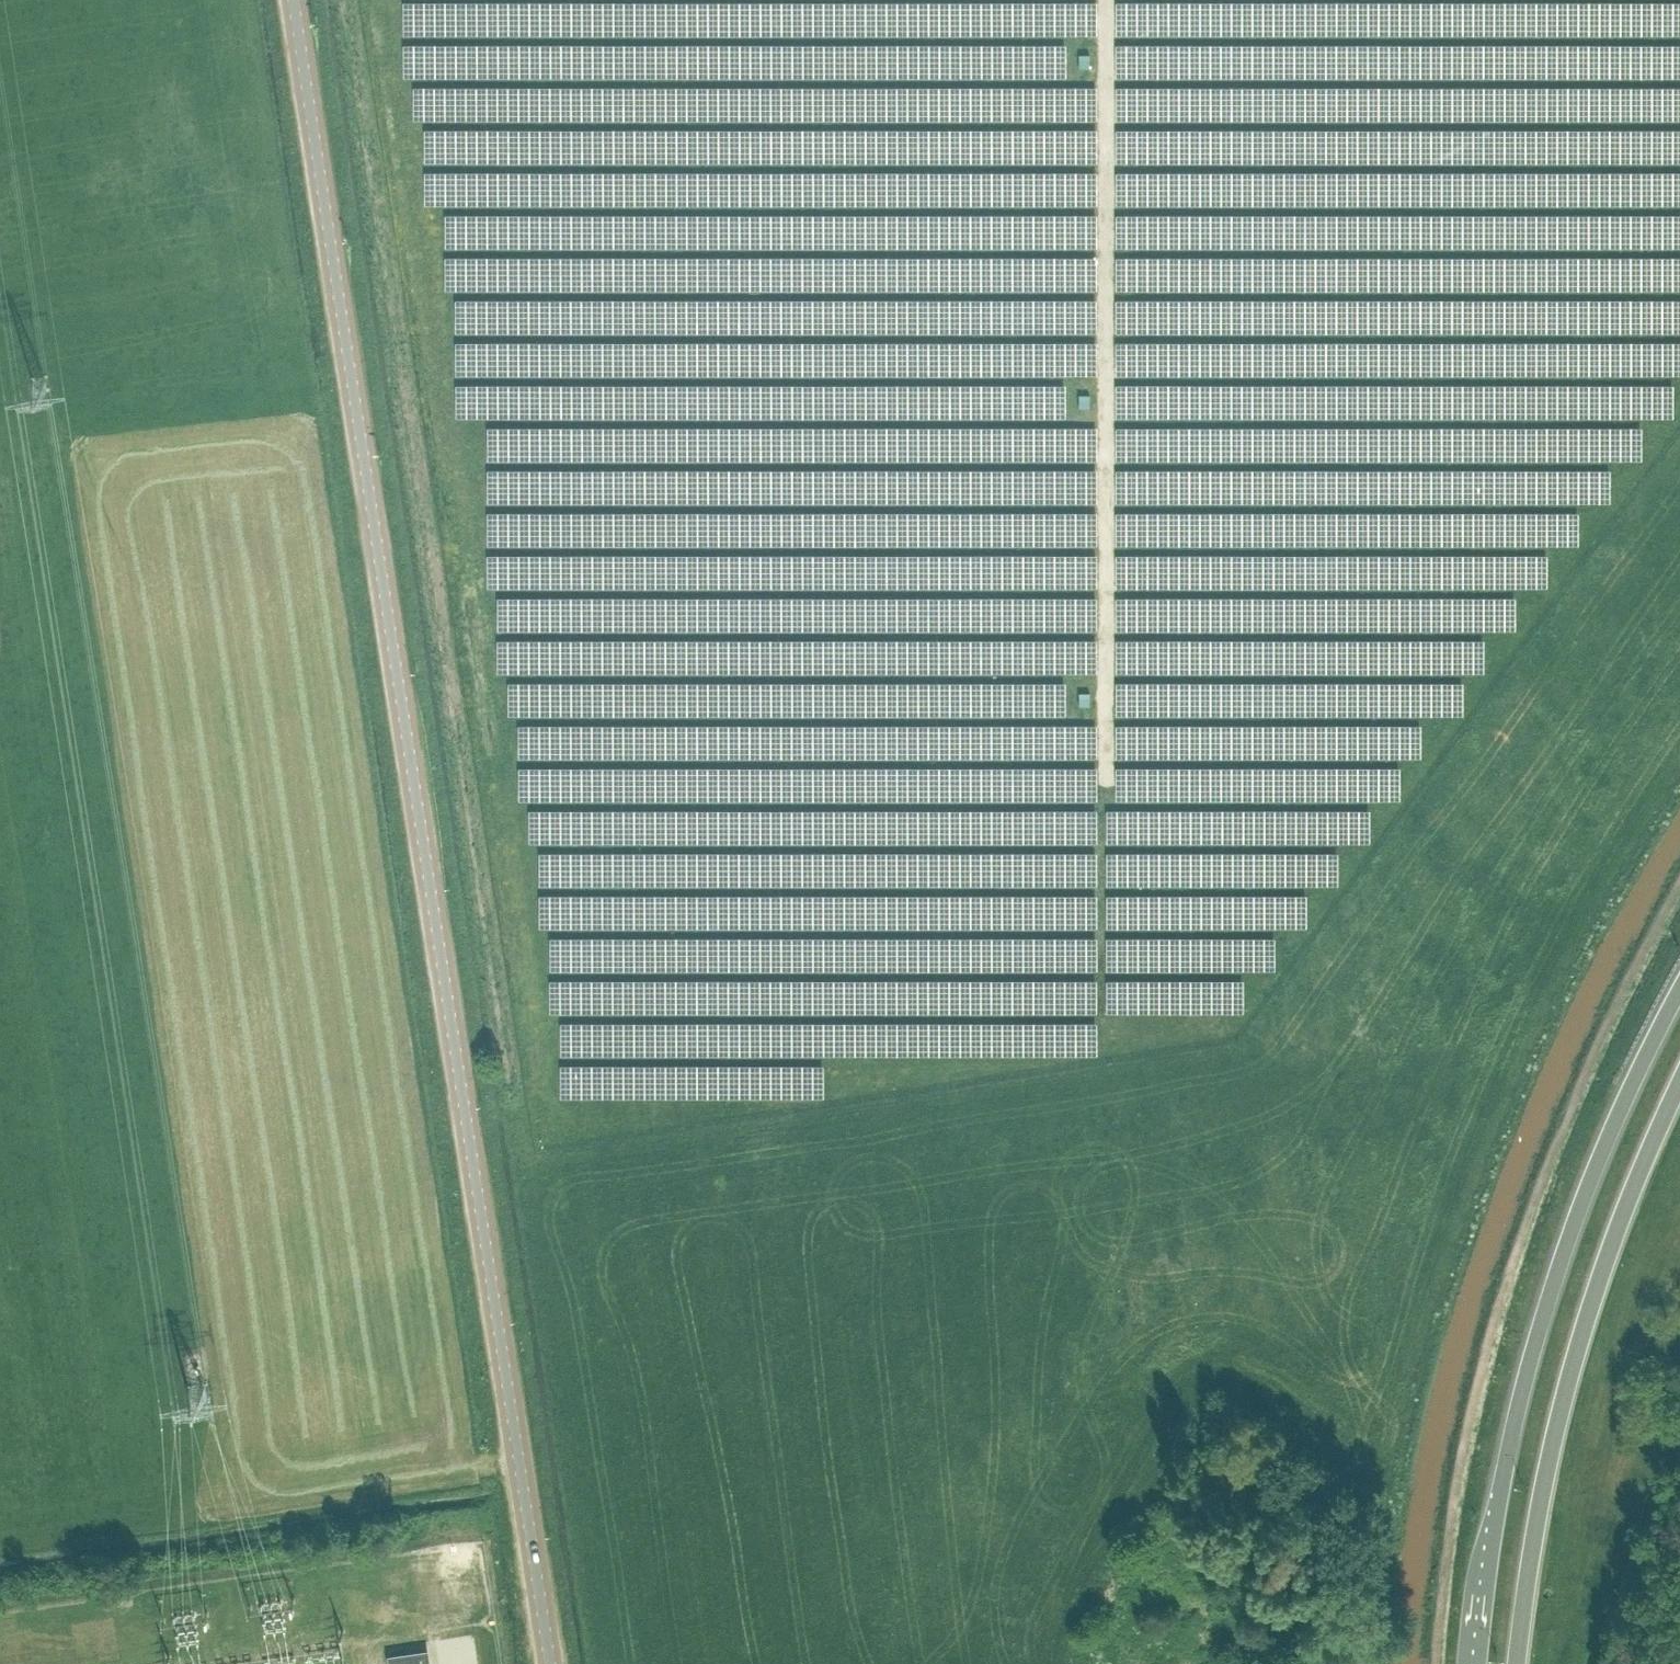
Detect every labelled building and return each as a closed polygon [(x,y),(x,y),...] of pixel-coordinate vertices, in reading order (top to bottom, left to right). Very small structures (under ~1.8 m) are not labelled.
[(425,1649),(389,1655),(390,1663),(428,1663),(425,1649)]
